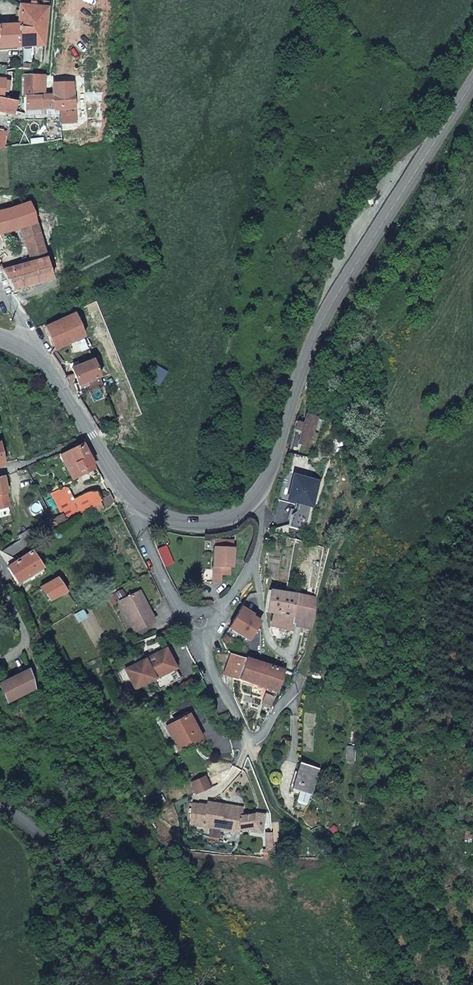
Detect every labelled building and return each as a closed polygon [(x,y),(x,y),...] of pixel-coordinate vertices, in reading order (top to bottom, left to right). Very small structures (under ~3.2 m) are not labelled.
[(16,24),(17,46),(32,45),(42,45),(46,7),(18,4),(16,24)] [(17,46),(16,24),(0,25),(0,47),(17,46)] [(23,74),(23,94),(41,96),(44,95),(43,73),(23,74)] [(0,99),(0,110),(19,116),(26,116),(26,108),(42,108),(41,96),(23,94),(24,111),(13,110),(15,101),(0,99)] [(65,97),(49,96),(44,95),(41,96),(42,108),(57,108),(60,139),(70,138),(67,108),(66,108),(65,97)] [(20,225),(35,223),(29,201),(0,211),(0,232),(20,225)] [(20,225),(29,256),(31,261),(45,256),(35,223),(20,225)] [(11,286),(51,278),(45,256),(31,261),(29,256),(19,259),(20,264),(2,268),(11,286)] [(74,312),(45,325),(53,348),(54,349),(58,347),(83,335),(74,312)] [(78,364),(71,367),(78,388),(81,386),(83,385),(82,382),(100,375),(88,346),(81,349),(86,361),(78,364)] [(66,362),(58,347),(54,349),(53,348),(51,350),(51,351),(51,353),(54,360),(58,366),(66,362)] [(299,440),(311,444),(312,439),(315,440),(318,431),(315,430),(319,417),(307,412),(304,421),(299,420),(297,428),(299,429),(302,430),(299,440)] [(13,440),(0,442),(0,444),(4,461),(17,459),(13,440)] [(93,462),(83,443),(69,449),(78,469),(93,462)] [(78,469),(69,449),(60,452),(69,473),(76,470),(78,469)] [(80,472),(95,466),(93,462),(78,469),(79,471),(80,472)] [(289,524),(306,528),(317,479),(284,471),(278,497),(295,501),(294,511),(292,512),(289,524)] [(97,489),(88,492),(89,493),(88,493),(93,503),(109,494),(106,486),(97,489)] [(43,499),(56,525),(89,505),(93,503),(88,493),(89,493),(88,492),(85,493),(71,500),(64,487),(43,499)] [(0,494),(0,507),(11,505),(8,492),(0,494)] [(93,512),(113,500),(109,494),(93,503),(89,505),(93,512)] [(11,556),(33,541),(37,538),(30,528),(19,535),(22,538),(1,551),(11,556)] [(232,564),(232,546),(214,546),(213,580),(221,580),(221,573),(229,573),(229,564),(232,564)] [(18,583),(44,567),(33,551),(7,567),(18,583)] [(57,579),(41,587),(51,600),(67,591),(57,579)] [(136,592),(143,606),(146,604),(139,591),(136,592)] [(119,601),(135,632),(155,621),(146,604),(143,606),(136,592),(119,601)] [(315,596),(265,593),(265,603),(264,614),(273,614),(271,627),(292,630),(293,625),(312,629),(315,619),(315,596)] [(228,626),(250,639),(260,621),(239,607),(228,626)] [(166,648),(126,670),(137,689),(155,679),(160,689),(182,677),(177,667),(166,648)] [(284,670),(260,662),(231,652),(224,674),(277,691),(284,670)] [(0,683),(0,687),(7,701),(34,688),(29,669),(0,683)] [(166,726),(179,749),(202,736),(196,726),(193,728),(186,715),(166,726)] [(311,796),(319,771),(299,764),(290,791),(298,793),(293,809),(296,812),(297,813),(303,818),(310,796),(311,796)] [(205,778),(191,784),(194,792),(208,786),(205,778)] [(194,825),(237,832),(237,830),(250,828),(251,816),(239,817),(240,811),(227,809),(227,811),(221,810),(222,804),(207,802),(206,805),(198,804),(194,824),(194,825)] [(191,803),(190,810),(191,811),(191,814),(190,823),(194,824),(198,804),(191,803)]
